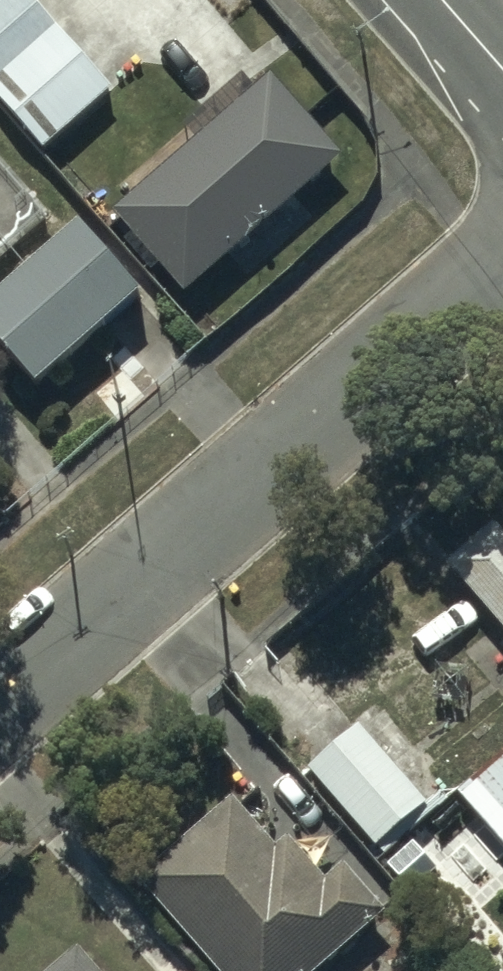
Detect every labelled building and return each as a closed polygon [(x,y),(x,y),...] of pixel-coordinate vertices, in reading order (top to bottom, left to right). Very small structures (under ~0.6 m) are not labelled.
[(0,7),(0,103),(41,152),(111,92),(33,0),(8,0),(0,7)] [(343,151),(271,69),(113,207),(185,289),(343,151)] [(49,219),(0,163),(0,262),(49,219)] [(37,387),(141,300),(79,225),(0,291),(0,342),(37,387)] [(449,562),(502,626),(502,529),(496,521),(449,562)] [(354,733),(307,773),(375,850),(422,810),(354,733)] [(461,798),(502,846),(502,762),(461,798)] [(217,970),(319,970),(384,916),(343,868),(326,883),(289,839),(276,849),(234,799),(139,878),(217,970)] [(386,868),(411,899),(453,867),(429,835),(386,868)] [(53,970),(95,970),(77,951),(53,970)]
